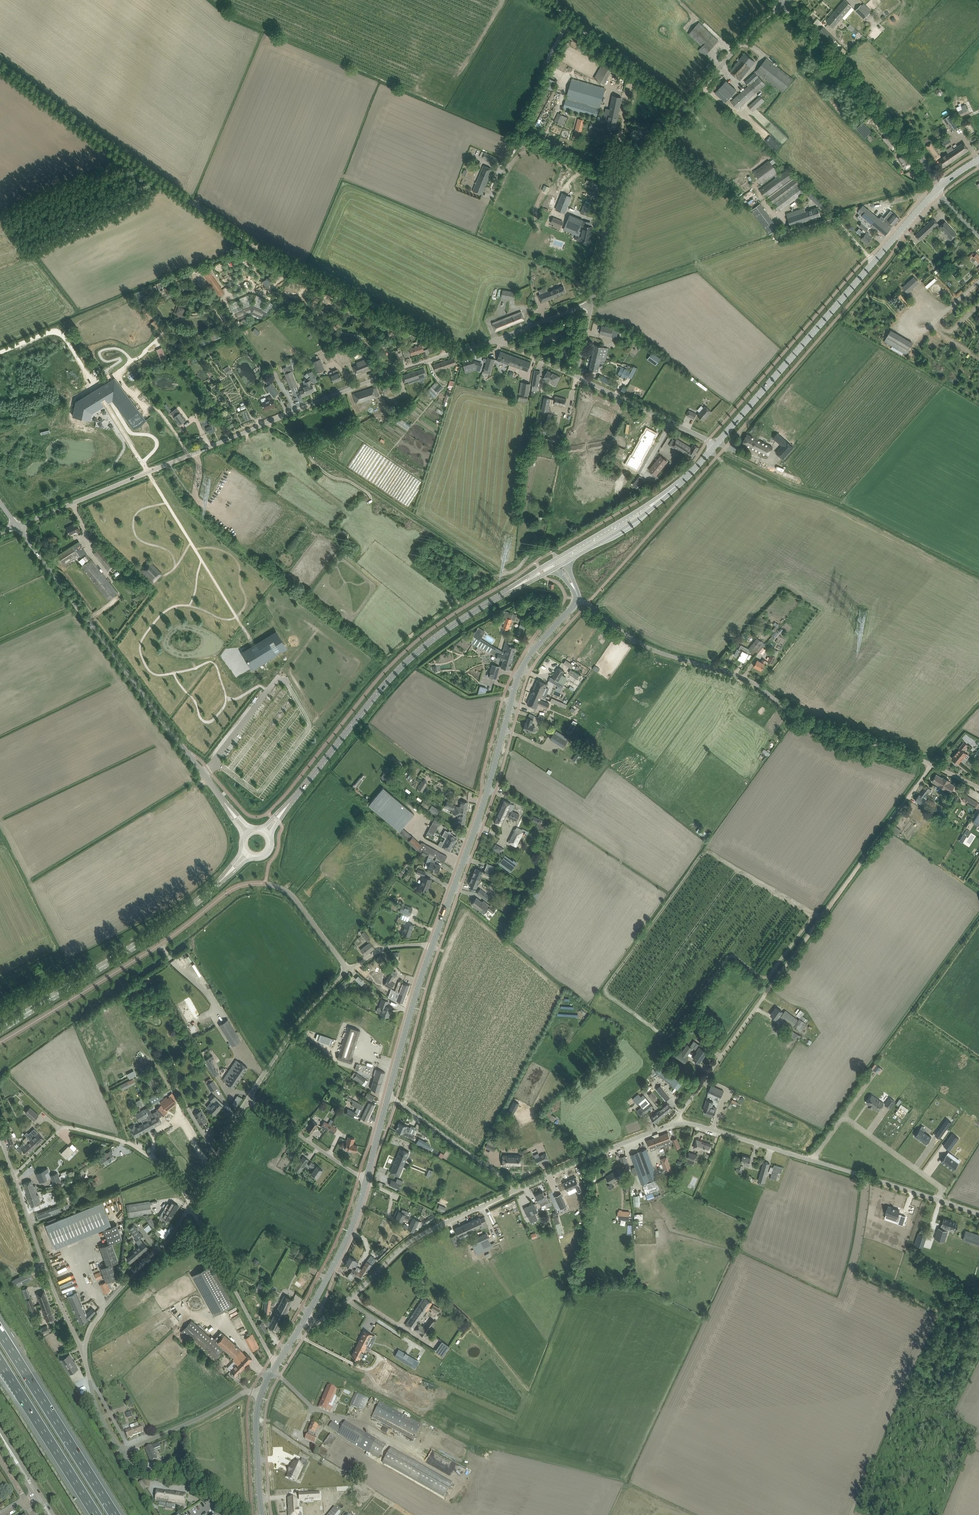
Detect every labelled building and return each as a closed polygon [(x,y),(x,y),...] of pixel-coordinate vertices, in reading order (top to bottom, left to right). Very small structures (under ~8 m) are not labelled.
[(848,3),(845,0),(835,10),(843,17),(852,6),(848,3)] [(867,19),(865,17),(870,13),(861,5),(856,10),(864,19),(865,20),(867,19)] [(855,8),(852,6),(843,17),(845,19),(855,8)] [(834,27),(838,22),(843,17),(835,10),(826,21),(834,27)] [(699,50),(701,52),(704,56),(718,41),(699,23),(688,34),(702,47),(699,50)] [(858,31),(850,24),(847,27),(856,34),(858,31)] [(819,31),(832,43),(835,39),(823,27),(819,31)] [(745,53),(730,71),(730,72),(740,80),(755,61),(745,53)] [(793,79),(767,58),(756,72),(782,92),(793,79)] [(595,78),(604,83),(612,69),(603,64),(595,78)] [(731,102),(738,109),(765,84),(755,73),(745,82),(748,86),(731,102)] [(567,98),(594,106),(599,107),(605,88),(573,79),(567,98)] [(736,90),(730,84),(726,81),(715,93),(725,102),(736,90)] [(604,121),(608,121),(606,129),(614,131),(621,97),(613,96),(609,116),(606,115),(604,121)] [(760,96),(748,106),(753,111),(765,101),(760,96)] [(570,110),(591,116),(596,118),(598,109),(572,101),(570,110)] [(961,116),(969,112),(966,107),(958,111),(961,116)] [(558,114),(555,121),(563,126),(567,118),(558,114)] [(948,124),(953,121),(950,115),(945,118),(948,124)] [(584,120),(578,119),(573,139),(579,140),(582,127),(583,123),(584,120)] [(591,121),(590,128),(596,129),(595,135),(601,137),(603,130),(605,130),(606,125),(595,123),(595,122),(591,121)] [(864,122),(861,124),(867,132),(870,130),(864,122)] [(971,123),(965,125),(968,133),(974,131),(971,123)] [(899,144),(890,133),(883,138),(893,149),(899,144)] [(947,136),(948,136),(948,135),(941,140),(944,145),(945,145),(944,144),(950,141),(950,142),(951,141),(950,141),(947,136)] [(938,160),(943,167),(969,150),(964,142),(953,149),(952,146),(946,150),(948,153),(938,160)] [(927,146),(936,160),(941,157),(933,146),(931,143),(932,144),(927,147),(927,146)] [(479,157),(494,163),(499,165),(501,159),(482,152),(479,157)] [(911,160),(906,153),(898,158),(903,166),(904,166),(907,170),(913,166),(910,160),(911,160)] [(774,175),(776,178),(760,190),(766,198),(767,197),(772,205),(773,204),(779,212),(807,190),(801,183),(800,184),(795,176),(793,177),(787,169),(779,175),(769,161),(754,172),(763,184),(774,175)] [(475,191),(478,192),(482,194),(492,169),(485,166),(475,191)] [(808,196),(818,205),(822,209),(826,205),(812,192),(808,196)] [(564,193),(559,205),(557,209),(565,213),(572,197),(564,193)] [(575,194),(570,205),(578,209),(582,198),(575,194)] [(752,210),(769,234),(778,227),(760,202),(751,209),(752,210)] [(589,205),(585,203),(581,213),(586,214),(589,205)] [(860,210),(858,212),(862,215),(867,209),(863,206),(863,205),(859,209),(860,210)] [(786,214),(789,221),(790,226),(820,216),(817,207),(809,210),(805,211),(804,208),(786,214)] [(867,209),(862,215),(863,216),(872,224),(878,229),(885,235),(887,233),(889,230),(894,225),(896,222),(897,221),(899,218),(891,211),(890,210),(885,217),(885,218),(882,221),(874,214),(867,209)] [(583,220),(570,215),(567,222),(565,228),(575,232),(576,229),(583,232),(581,241),(589,243),(592,227),(583,225),(582,224),(583,220)] [(556,228),(560,229),(563,221),(553,217),(551,223),(557,225),(556,228)] [(861,223),(859,226),(866,231),(868,228),(871,224),(864,218),(861,222),(861,223)] [(915,235),(920,241),(938,224),(934,218),(915,235)] [(945,221),(940,226),(939,227),(951,239),(957,234),(945,221)] [(862,231),(859,234),(863,237),(861,238),(867,244),(872,238),(869,235),(870,235),(867,232),(866,233),(865,233),(863,231),(863,232),(862,231)] [(967,258),(969,261),(971,259),(973,262),(976,260),(978,263),(978,255),(977,253),(975,255),(973,253),(967,258)] [(201,269),(204,274),(220,295),(224,292),(208,271),(212,268),(209,263),(201,269)] [(183,277),(187,276),(186,276),(195,272),(194,269),(188,271),(188,272),(185,273),(185,272),(181,273),(183,277)] [(908,292),(919,282),(914,277),(903,287),(908,292)] [(935,278),(925,286),(927,288),(937,280),(935,278)] [(553,298),(554,297),(566,293),(564,286),(548,292),(548,291),(538,295),(541,303),(553,298)] [(502,297),(515,300),(517,291),(504,289),(502,297)] [(248,296),(239,299),(242,308),(251,304),(248,296)] [(265,300),(256,296),(252,305),(261,308),(265,300)] [(343,299),(342,301),(349,304),(348,305),(353,307),(355,305),(351,303),(343,299)] [(238,300),(229,304),(233,313),(242,309),(238,300)] [(275,305),(266,301),(262,310),(271,313),(275,305)] [(243,310),(235,313),(238,320),(239,320),(252,314),(263,318),(265,316),(268,317),(269,313),(262,310),(262,309),(253,305),(243,309),(243,310)] [(182,315),(183,314),(185,308),(178,306),(175,313),(182,315)] [(369,318),(371,313),(365,310),(362,315),(369,318)] [(525,320),(521,311),(492,323),(494,327),(496,331),(525,320)] [(156,330),(159,327),(154,320),(151,323),(156,330)] [(238,320),(236,321),(240,328),(245,326),(242,321),(239,322),(239,320),(238,320)] [(600,334),(612,336),(616,337),(618,330),(602,326),(600,334)] [(401,329),(399,332),(412,340),(415,337),(403,330),(401,329)] [(890,331),(884,341),(892,346),(899,350),(900,350),(903,352),(906,354),(912,343),(890,331)] [(344,337),(342,340),(344,341),(355,337),(356,338),(359,339),(360,338),(372,352),(374,350),(371,347),(361,336),(357,334),(354,334),(354,335),(345,337),(344,337)] [(630,336),(635,339),(640,343),(641,341),(636,337),(631,334),(630,336)] [(402,350),(404,357),(411,355),(424,351),(421,343),(418,344),(411,347),(409,347),(409,348),(402,350)] [(595,345),(593,356),(601,358),(604,347),(595,345)] [(372,354),(379,361),(382,357),(386,354),(379,346),(375,350),(375,351),(372,354)] [(161,351),(157,352),(161,362),(167,360),(162,350),(161,351)] [(498,360),(510,365),(513,356),(501,351),(498,360)] [(357,365),(353,367),(356,373),(362,371),(363,373),(365,372),(365,370),(371,367),(365,352),(362,353),(365,359),(357,363),(357,365)] [(652,352),(647,360),(656,366),(661,359),(652,352)] [(510,365),(528,371),(531,362),(513,356),(510,365)] [(600,363),(601,358),(593,356),(590,369),(598,371),(599,367),(600,363)] [(481,368),(476,366),(474,360),(473,358),(471,359),(470,357),(462,359),(464,369),(468,368),(469,371),(476,369),(480,371),(481,368)] [(492,370),(495,359),(488,357),(485,368),(492,370)] [(454,358),(433,365),(435,371),(456,364),(454,358)] [(320,359),(313,362),(317,372),(324,370),(320,359)] [(286,367),(283,368),(285,374),(290,388),(297,385),(295,380),(292,372),(294,371),(292,368),(291,365),(290,361),(287,362),(286,364),(286,367)] [(634,366),(629,377),(632,379),(638,368),(634,366)] [(621,367),(617,374),(627,379),(628,377),(631,371),(628,370),(621,367)] [(420,370),(402,376),(403,378),(403,380),(404,382),(407,381),(409,385),(414,383),(414,382),(414,381),(415,381),(418,380),(424,378),(425,378),(424,376),(426,375),(426,374),(426,373),(424,368),(421,369),(420,370)] [(331,376),(331,378),(333,382),(342,379),(339,372),(339,373),(337,369),(333,371),(334,374),(331,376)] [(540,376),(541,372),(535,371),(534,375),(532,390),(537,391),(538,386),(540,376)] [(544,378),(552,382),(551,383),(556,386),(561,377),(548,371),(544,378)] [(599,376),(598,378),(616,388),(619,384),(616,382),(616,383),(615,382),(613,382),(611,380),(610,380),(608,379),(600,374),(599,376)] [(76,401),(73,416),(91,420),(92,413),(104,406),(100,400),(103,399),(105,397),(108,403),(112,400),(134,429),(146,420),(115,378),(99,387),(97,389),(94,390),(76,401)] [(298,388),(299,391),(300,393),(302,397),(310,394),(309,392),(314,390),(312,385),(312,383),(311,384),(310,380),(305,382),(306,384),(298,388)] [(394,388),(393,386),(392,381),(381,385),(383,392),(394,388)] [(523,382),(521,394),(528,395),(530,384),(523,382)] [(271,383),(268,386),(266,387),(273,397),(278,393),(271,383)] [(433,388),(438,392),(442,387),(438,383),(433,388)] [(376,386),(353,394),(356,403),(375,397),(379,396),(377,388),(376,386)] [(436,396),(438,394),(431,387),(429,389),(436,396)] [(433,398),(436,396),(429,389),(426,392),(433,398)] [(265,398),(266,401),(262,403),(263,405),(262,405),(263,406),(265,409),(271,407),(275,406),(271,396),(265,398)] [(542,409),(542,411),(548,412),(550,404),(553,405),(565,407),(567,399),(555,396),(555,400),(545,397),(542,409)] [(704,420),(712,411),(705,406),(697,415),(704,420)] [(177,408),(170,413),(173,417),(179,424),(179,425),(184,421),(186,420),(180,412),(177,408)] [(694,419),(697,414),(689,410),(686,415),(694,419)] [(209,433),(216,430),(214,425),(217,424),(214,416),(209,418),(210,422),(209,423),(209,422),(202,425),(203,429),(207,428),(209,433)] [(401,419),(400,421),(409,427),(410,425),(401,419)] [(632,455),(627,464),(637,469),(642,460),(641,460),(650,445),(651,445),(654,439),(653,439),(656,434),(647,429),(644,434),(640,439),(641,440),(633,455),(632,455)] [(773,438),(782,446),(776,452),(783,459),(793,447),(777,433),(773,438)] [(747,434),(743,443),(768,456),(773,447),(747,434)] [(692,448),(677,439),(676,440),(673,439),(669,445),(692,459),(699,447),(694,444),(692,448)] [(611,455),(621,459),(626,450),(616,445),(611,455)] [(650,470),(656,476),(668,461),(661,456),(650,470)] [(634,483),(633,484),(637,487),(636,488),(637,488),(639,485),(640,484),(641,485),(644,481),(643,481),(644,479),(640,476),(636,481),(634,483)] [(67,527),(67,528),(68,531),(68,532),(69,532),(70,534),(77,531),(77,532),(80,531),(76,523),(67,527)] [(86,553),(79,542),(58,556),(63,564),(78,554),(80,557),(86,553)] [(108,571),(114,567),(99,548),(93,553),(108,571)] [(306,560),(312,552),(308,549),(302,557),(306,560)] [(91,559),(85,564),(81,567),(108,601),(118,593),(91,559)] [(149,561),(141,570),(153,582),(162,574),(149,561)] [(504,610),(502,617),(503,617),(506,618),(503,628),(508,630),(512,619),(514,613),(506,611),(504,610)] [(478,628),(473,637),(479,640),(482,636),(478,634),(481,630),(478,628)] [(276,632),(243,652),(247,659),(247,660),(248,661),(253,668),(285,648),(276,632)] [(765,644),(763,642),(757,638),(749,649),(748,649),(749,651),(750,651),(754,654),(756,651),(758,653),(765,644)] [(475,639),(472,644),(475,645),(477,647),(478,645),(481,648),(489,653),(490,652),(492,648),(479,640),(475,639)] [(513,657),(515,647),(510,646),(511,643),(506,641),(502,654),(504,655),(513,657)] [(738,649),(734,655),(739,658),(741,658),(741,659),(744,661),(748,653),(749,651),(748,649),(749,649),(748,649),(747,649),(741,645),(738,649)] [(492,648),(490,652),(495,655),(497,656),(497,658),(503,660),(501,667),(504,668),(509,670),(513,657),(504,655),(502,654),(497,651),(492,648)] [(774,649),(772,655),(768,662),(772,664),(779,652),(774,649)] [(757,660),(756,661),(754,666),(761,670),(765,664),(764,663),(766,660),(763,659),(761,662),(757,660)] [(489,677),(496,679),(500,667),(492,665),(489,677)] [(550,676),(548,680),(556,685),(558,681),(563,674),(565,671),(559,667),(552,678),(550,676)] [(571,669),(569,672),(578,678),(580,675),(571,669)] [(533,690),(532,693),(542,697),(545,699),(547,696),(546,695),(547,692),(549,688),(546,687),(546,686),(547,684),(542,682),(538,680),(535,686),(534,688),(533,690)] [(487,688),(480,686),(477,694),(485,693),(487,688)] [(532,693),(527,704),(532,706),(537,708),(539,704),(548,708),(550,704),(547,702),(543,701),(541,700),(542,697),(532,693)] [(567,705),(552,698),(551,702),(566,709),(567,705)] [(533,732),(534,727),(535,725),(532,724),(534,719),(529,718),(527,723),(526,722),(525,725),(524,729),(525,730),(525,731),(526,731),(527,730),(528,730),(528,731),(529,731),(529,730),(533,732)] [(573,721),(568,731),(571,733),(577,723),(573,721)] [(568,741),(567,741),(554,733),(550,739),(564,747),(568,741)] [(967,745),(964,742),(959,748),(960,749),(952,758),(955,761),(954,763),(957,765),(958,763),(966,753),(963,750),(967,745)] [(573,759),(577,762),(583,755),(578,752),(573,759)] [(943,777),(943,778),(939,776),(936,774),(935,777),(935,778),(934,777),(934,778),(932,781),(950,792),(954,785),(950,782),(950,781),(943,777)] [(357,786),(366,777),(363,775),(355,784),(357,786)] [(425,784),(422,782),(418,790),(422,792),(426,785),(425,784)] [(924,798),(931,789),(927,786),(921,793),(924,795),(923,797),(924,798)] [(368,805),(399,831),(414,814),(383,787),(368,805)] [(923,797),(924,795),(921,793),(920,795),(919,794),(915,800),(922,805),(926,800),(924,798),(923,797)] [(975,808),(978,802),(966,795),(964,797),(968,799),(966,802),(975,808)] [(493,822),(502,825),(506,815),(509,817),(508,817),(517,821),(520,814),(511,810),(511,811),(508,810),(511,804),(503,800),(493,822)] [(447,801),(445,806),(453,810),(455,805),(447,801)] [(468,802),(463,802),(461,801),(460,807),(456,807),(456,809),(455,809),(455,811),(466,813),(468,802)] [(937,807),(932,804),(927,810),(938,818),(940,815),(935,811),(937,807)] [(431,805),(430,806),(428,809),(436,814),(438,810),(431,805)] [(464,824),(466,813),(455,811),(454,810),(453,814),(459,815),(458,823),(464,824)] [(434,834),(438,826),(433,822),(428,831),(434,834)] [(700,827),(697,831),(705,837),(708,833),(700,827)] [(512,836),(509,843),(516,846),(519,840),(523,832),(522,832),(515,828),(512,836)] [(967,829),(961,838),(964,840),(970,831),(967,829)] [(442,836),(446,838),(442,847),(450,852),(453,847),(454,847),(456,843),(455,843),(457,838),(452,835),(453,834),(445,830),(442,836)] [(436,850),(422,842),(420,844),(412,836),(411,837),(408,835),(409,834),(406,831),(403,834),(402,835),(408,841),(421,853),(423,850),(423,851),(424,850),(428,852),(444,862),(447,856),(443,854),(436,850)] [(493,849),(500,854),(504,848),(496,843),(493,849)] [(435,860),(428,857),(425,864),(429,865),(427,869),(438,873),(440,865),(434,863),(435,860)] [(506,857),(501,866),(512,871),(516,862),(506,857)] [(488,864),(485,870),(484,874),(490,876),(495,880),(498,875),(496,874),(498,871),(494,869),(495,867),(494,867),(488,864)] [(480,880),(483,871),(476,868),(472,876),(480,880)] [(476,888),(478,883),(480,880),(472,876),(469,885),(476,888)] [(431,879),(427,878),(423,877),(419,888),(425,890),(425,891),(426,891),(429,884),(430,884),(431,879)] [(492,881),(490,885),(494,887),(501,891),(502,889),(500,887),(495,882),(492,881)] [(493,888),(494,887),(490,885),(487,884),(486,887),(489,888),(488,890),(490,891),(489,892),(491,893),(493,890),(494,890),(495,888),(493,888)] [(480,889),(477,893),(486,900),(489,896),(480,889)] [(476,897),(471,904),(474,906),(474,908),(476,909),(477,909),(480,911),(483,913),(484,914),(484,913),(486,910),(487,909),(493,913),(495,910),(490,906),(484,901),(482,902),(476,897)] [(402,905),(400,912),(408,914),(407,916),(409,917),(409,915),(410,915),(412,908),(402,905)] [(402,933),(410,936),(414,925),(406,922),(402,933)] [(370,939),(368,936),(364,931),(361,933),(367,941),(370,939)] [(374,948),(370,942),(360,949),(365,955),(374,948)] [(390,974),(384,985),(391,989),(394,983),(391,981),(394,976),(390,974)] [(337,990),(339,992),(346,985),(345,985),(349,981),(347,979),(337,990)] [(396,990),(395,991),(399,993),(406,995),(407,993),(409,985),(403,982),(399,981),(397,985),(399,985),(398,988),(396,988),(396,990)] [(399,993),(396,1001),(403,1003),(406,995),(399,993)] [(382,999),(380,1004),(379,1006),(383,1008),(381,1014),(388,1017),(391,1008),(387,1006),(388,1001),(382,999)] [(185,1001),(178,1005),(188,1022),(192,1020),(195,1018),(193,1014),(189,1007),(188,1005),(185,1001)] [(784,1013),(782,1012),(777,1008),(771,1015),(777,1019),(779,1016),(793,1027),(798,1020),(786,1011),(784,1013)] [(809,1019),(803,1016),(805,1012),(800,1009),(797,1015),(800,1017),(794,1026),(801,1031),(809,1019)] [(232,1046),(241,1041),(228,1019),(219,1025),(232,1046)] [(701,1036),(704,1031),(695,1026),(692,1031),(701,1036)] [(339,1053),(338,1059),(351,1063),(353,1058),(352,1057),(360,1031),(348,1027),(340,1053),(339,1053)] [(787,1027),(785,1030),(790,1033),(789,1035),(796,1039),(798,1034),(787,1027)] [(694,1058),(693,1058),(699,1062),(707,1051),(701,1048),(702,1046),(697,1043),(694,1047),(698,1050),(697,1051),(698,1052),(694,1058)] [(679,1051),(675,1056),(682,1060),(682,1059),(686,1062),(689,1058),(687,1056),(688,1054),(689,1052),(692,1048),(688,1045),(682,1053),(679,1051)] [(204,1060),(205,1061),(205,1062),(206,1064),(208,1068),(210,1067),(210,1068),(214,1075),(215,1076),(219,1073),(214,1065),(211,1060),(214,1058),(213,1056),(213,1055),(210,1057),(206,1059),(204,1060)] [(229,1070),(241,1078),(248,1067),(240,1062),(236,1059),(229,1070)] [(872,1068),(880,1074),(884,1069),(876,1063),(872,1068)] [(164,1068),(168,1076),(173,1073),(169,1066),(164,1068)] [(680,1081),(660,1066),(655,1072),(675,1087),(680,1081)] [(134,1070),(127,1074),(130,1079),(137,1075),(134,1070)] [(234,1088),(241,1078),(229,1070),(225,1076),(229,1079),(226,1083),(234,1088)] [(379,1092),(385,1072),(377,1070),(370,1089),(374,1090),(375,1091),(375,1090),(379,1092)] [(357,1073),(354,1078),(362,1084),(365,1079),(357,1073)] [(217,1087),(213,1080),(207,1084),(211,1091),(217,1087)] [(711,1085),(708,1091),(721,1097),(724,1091),(711,1085)] [(666,1100),(670,1097),(661,1086),(657,1089),(666,1100)] [(160,1092),(149,1099),(152,1104),(163,1097),(160,1092)] [(365,1097),(372,1101),(374,1097),(367,1092),(365,1097)] [(648,1095),(654,1102),(658,1099),(652,1092),(648,1095)] [(167,1097),(161,1102),(167,1110),(176,1102),(174,1100),(176,1098),(172,1094),(169,1096),(170,1097),(168,1099),(167,1097)] [(214,1104),(209,1109),(212,1112),(212,1113),(213,1113),(214,1114),(219,1109),(219,1110),(222,1106),(224,1104),(213,1094),(209,1099),(214,1104)] [(641,1103),(643,1106),(644,1107),(650,1102),(643,1094),(641,1096),(639,1094),(633,1099),(638,1105),(641,1103)] [(231,1104),(235,1107),(242,1097),(238,1095),(231,1104)] [(878,1111),(884,1103),(872,1095),(867,1103),(869,1104),(868,1106),(872,1109),(873,1107),(878,1111)] [(895,1101),(890,1098),(885,1105),(890,1108),(895,1101)] [(365,1100),(363,1105),(354,1100),(353,1102),(362,1107),(361,1109),(371,1113),(375,1104),(369,1101),(368,1102),(365,1100)] [(513,1100),(509,1108),(515,1111),(516,1111),(520,1104),(513,1100)] [(707,1100),(704,1110),(706,1111),(705,1114),(714,1116),(715,1114),(717,1109),(716,1109),(716,1108),(712,1106),(713,1101),(707,1100)] [(367,1121),(368,1118),(371,1113),(361,1109),(362,1107),(353,1102),(352,1105),(361,1109),(357,1116),(360,1118),(367,1121)] [(650,1103),(650,1102),(644,1107),(643,1106),(642,1107),(642,1106),(637,1110),(642,1116),(653,1106),(650,1103)] [(661,1110),(665,1115),(673,1109),(668,1103),(661,1110)] [(902,1104),(896,1113),(903,1118),(909,1109),(902,1104)] [(160,1106),(157,1110),(158,1110),(162,1115),(163,1116),(167,1112),(161,1106),(160,1106)] [(39,1115),(30,1107),(25,1112),(34,1120),(39,1115)] [(733,1108),(731,1117),(737,1119),(739,1110),(733,1108)] [(146,1131),(154,1127),(149,1117),(148,1116),(145,1109),(141,1111),(145,1118),(141,1121),(143,1123),(142,1123),(142,1124),(146,1131)] [(353,1117),(355,1112),(348,1109),(345,1113),(353,1117)] [(158,1110),(148,1116),(149,1117),(154,1127),(162,1123),(160,1118),(162,1115),(158,1110)] [(200,1125),(207,1121),(201,1110),(194,1114),(200,1125)] [(665,1115),(661,1110),(655,1115),(651,1118),(655,1123),(665,1115)] [(145,1118),(141,1111),(135,1114),(140,1122),(141,1121),(145,1118)] [(304,1127),(307,1129),(312,1132),(318,1124),(313,1120),(310,1125),(307,1123),(304,1127)] [(321,1127),(328,1130),(331,1125),(324,1121),(321,1127)] [(943,1134),(949,1125),(944,1122),(938,1131),(943,1134)] [(407,1126),(399,1123),(396,1131),(403,1134),(403,1135),(413,1139),(414,1135),(408,1133),(411,1128),(407,1126)] [(135,1138),(146,1131),(142,1124),(135,1127),(134,1125),(129,1127),(135,1138)] [(334,1134),(337,1128),(331,1125),(328,1130),(334,1134)] [(922,1126),(915,1136),(920,1140),(921,1140),(922,1141),(926,1144),(931,1137),(924,1131),(926,1128),(922,1126)] [(430,1133),(423,1128),(420,1132),(427,1137),(430,1133)] [(9,1130),(3,1132),(5,1137),(7,1137),(9,1144),(14,1142),(9,1130)] [(27,1132),(24,1134),(30,1140),(32,1142),(36,1147),(44,1139),(37,1131),(31,1136),(27,1132)] [(664,1146),(665,1149),(668,1148),(667,1146),(666,1146),(665,1142),(671,1140),(668,1133),(660,1135),(664,1146)] [(943,1145),(950,1150),(959,1138),(952,1133),(943,1145)] [(650,1148),(654,1146),(656,1149),(664,1146),(660,1135),(647,1140),(650,1148)] [(345,1149),(348,1150),(348,1151),(348,1152),(349,1152),(350,1153),(351,1152),(352,1151),(356,1152),(357,1145),(353,1144),(355,1138),(348,1137),(345,1147),(345,1149)] [(419,1139),(416,1143),(426,1149),(429,1151),(431,1147),(428,1146),(429,1145),(422,1141),(419,1139)] [(32,1142),(30,1140),(26,1144),(24,1142),(17,1149),(20,1152),(23,1150),(27,1155),(36,1147),(32,1142)] [(709,1152),(712,1145),(697,1140),(694,1147),(709,1152)] [(493,1151),(495,1147),(491,1145),(492,1143),(488,1141),(485,1147),(486,1147),(490,1149),(493,1151)] [(66,1159),(74,1151),(68,1145),(61,1153),(66,1159)] [(403,1167),(402,1167),(406,1157),(407,1157),(409,1152),(400,1148),(390,1173),(399,1176),(403,1167)] [(631,1155),(636,1170),(632,1171),(634,1176),(638,1174),(641,1184),(658,1178),(647,1149),(631,1155)] [(110,1151),(101,1158),(103,1162),(105,1164),(109,1161),(112,1159),(114,1158),(113,1155),(110,1151)] [(543,1162),(549,1159),(549,1158),(547,1153),(546,1153),(546,1152),(544,1153),(539,1155),(543,1162)] [(692,1159),(696,1161),(698,1154),(692,1152),(690,1159),(687,1158),(685,1163),(690,1164),(692,1159)] [(947,1154),(941,1161),(953,1170),(959,1163),(958,1163),(955,1160),(957,1158),(952,1154),(950,1157),(947,1154)] [(519,1160),(519,1156),(506,1155),(506,1156),(503,1156),(503,1155),(502,1166),(510,1166),(510,1165),(520,1165),(520,1160),(519,1160)] [(737,1167),(736,1170),(738,1171),(740,1172),(741,1172),(742,1169),(743,1165),(744,1162),(749,1164),(749,1162),(751,1158),(743,1155),(742,1160),(740,1164),(739,1168),(737,1167)] [(300,1172),(306,1164),(309,1160),(304,1156),(295,1169),(300,1172)] [(664,1167),(666,1171),(671,1169),(667,1157),(661,1159),(663,1163),(664,1167)] [(764,1182),(770,1163),(764,1161),(758,1181),(764,1182)] [(316,1166),(313,1163),(311,1162),(308,1165),(314,1169),(311,1173),(314,1175),(313,1177),(317,1180),(321,1173),(320,1172),(322,1170),(317,1166),(316,1166)] [(770,1170),(769,1172),(772,1173),(770,1178),(776,1180),(778,1172),(781,1173),(783,1167),(774,1165),(773,1167),(771,1166),(770,1170)] [(606,1177),(608,1181),(610,1183),(620,1177),(620,1178),(623,1177),(623,1176),(627,1173),(622,1166),(606,1177)] [(49,1171),(48,1168),(36,1173),(40,1182),(47,1179),(45,1173),(49,1171)] [(60,1180),(69,1176),(68,1173),(59,1176),(57,1173),(51,1175),(54,1183),(60,1180)] [(576,1177),(564,1183),(565,1187),(566,1190),(567,1189),(567,1191),(568,1191),(575,1187),(577,1191),(578,1193),(582,1191),(579,1185),(580,1185),(576,1177)] [(400,1189),(403,1181),(397,1179),(396,1182),(391,1180),(389,1185),(400,1189)] [(24,1183),(27,1193),(35,1191),(33,1185),(32,1180),(24,1183)] [(32,1207),(40,1204),(37,1197),(39,1197),(38,1194),(36,1195),(35,1191),(27,1193),(32,1207)] [(551,1205),(548,1199),(546,1194),(545,1195),(543,1192),(536,1195),(539,1202),(541,1206),(546,1203),(548,1206),(551,1205)] [(561,1193),(555,1196),(561,1209),(567,1206),(561,1193)] [(569,1205),(577,1203),(575,1196),(567,1198),(569,1205)] [(150,1201),(145,1202),(137,1203),(142,1215),(143,1215),(153,1228),(157,1226),(148,1214),(152,1214),(150,1201)] [(64,1202),(42,1211),(44,1217),(66,1209),(64,1202)] [(162,1212),(161,1215),(164,1217),(163,1219),(167,1222),(168,1220),(169,1220),(174,1213),(179,1206),(172,1202),(171,1204),(168,1203),(166,1206),(168,1208),(166,1212),(163,1211),(162,1212)] [(128,1218),(132,1217),(142,1215),(137,1203),(126,1205),(128,1218)] [(538,1212),(537,1209),(534,1203),(524,1208),(528,1216),(529,1216),(535,1213),(538,1212)] [(886,1214),(885,1218),(892,1220),(893,1217),(899,1219),(898,1223),(898,1224),(898,1223),(903,1225),(906,1216),(901,1215),(898,1214),(900,1210),(895,1208),(893,1208),(894,1207),(893,1207),(893,1208),(888,1206),(886,1214)] [(401,1212),(397,1210),(394,1217),(402,1221),(403,1218),(408,1220),(410,1216),(405,1214),(406,1211),(403,1210),(401,1212)] [(529,1216),(528,1216),(531,1223),(538,1219),(535,1213),(529,1216)] [(470,1221),(474,1229),(483,1225),(483,1224),(487,1222),(484,1217),(480,1219),(480,1217),(470,1221)] [(413,1218),(408,1228),(408,1229),(414,1232),(418,1222),(419,1223),(420,1221),(413,1218)] [(954,1229),(957,1230),(958,1226),(955,1225),(956,1222),(944,1218),(942,1225),(944,1225),(943,1229),(938,1228),(935,1239),(945,1242),(948,1231),(947,1230),(947,1229),(949,1230),(951,1226),(954,1227),(954,1229)] [(49,1224),(46,1225),(55,1248),(60,1246),(68,1243),(59,1220),(57,1220),(49,1224)] [(471,1231),(474,1229),(470,1221),(455,1229),(459,1237),(468,1232),(469,1235),(472,1234),(471,1231)] [(111,1226),(104,1229),(109,1242),(122,1237),(117,1223),(111,1226)] [(134,1225),(128,1229),(129,1229),(133,1235),(137,1240),(140,1239),(142,1237),(138,1231),(134,1225)] [(919,1233),(915,1245),(922,1247),(926,1232),(920,1230),(919,1233)] [(966,1230),(963,1240),(978,1245),(978,1235),(966,1230)] [(486,1233),(478,1237),(480,1243),(480,1244),(489,1240),(489,1239),(486,1233)] [(456,1234),(451,1237),(455,1247),(461,1244),(456,1234)] [(478,1238),(471,1241),(473,1246),(480,1243),(478,1237),(477,1237),(478,1238)] [(137,1248),(141,1253),(148,1247),(143,1242),(143,1243),(140,1239),(137,1240),(136,1241),(139,1246),(137,1248)] [(109,1243),(100,1247),(107,1265),(101,1268),(106,1281),(106,1282),(118,1277),(112,1263),(119,1261),(112,1242),(109,1243)] [(130,1263),(141,1253),(137,1248),(133,1251),(135,1252),(127,1259),(130,1263)] [(302,1263),(306,1254),(302,1252),(297,1261),(302,1263)] [(53,1265),(63,1261),(62,1258),(65,1257),(64,1255),(51,1259),(53,1265)] [(356,1267),(359,1262),(356,1261),(356,1260),(349,1256),(345,1263),(352,1267),(353,1265),(356,1267)] [(291,1275),(297,1263),(287,1257),(281,1270),(291,1275)] [(347,1277),(352,1280),(355,1275),(361,1279),(372,1264),(367,1261),(362,1269),(359,1273),(355,1270),(352,1268),(347,1277)] [(214,1315),(226,1309),(233,1305),(211,1265),(192,1275),(214,1315)] [(30,1271),(12,1280),(15,1287),(33,1279),(30,1271)] [(100,1271),(94,1274),(97,1280),(102,1277),(100,1271)] [(296,1284),(302,1289),(309,1279),(304,1275),(302,1278),(301,1277),(296,1284)] [(106,1281),(100,1284),(102,1289),(104,1293),(110,1290),(109,1288),(108,1286),(106,1282),(106,1281)] [(27,1288),(22,1290),(23,1292),(23,1294),(25,1299),(26,1299),(31,1312),(36,1311),(34,1307),(33,1303),(31,1299),(31,1297),(27,1288)] [(50,1305),(44,1290),(36,1293),(42,1308),(50,1305)] [(88,1319),(96,1312),(93,1308),(86,1314),(77,1293),(68,1296),(80,1323),(89,1319),(88,1319)] [(271,1322),(274,1324),(275,1323),(278,1325),(279,1324),(280,1325),(293,1300),(284,1295),(271,1322)] [(432,1303),(428,1300),(423,1297),(405,1325),(413,1329),(427,1310),(432,1303)] [(47,1322),(55,1319),(50,1305),(42,1308),(47,1322)] [(435,1322),(431,1318),(425,1327),(419,1323),(414,1329),(420,1334),(421,1333),(428,1339),(431,1333),(428,1331),(435,1322)] [(224,1350),(192,1320),(181,1332),(213,1361),(224,1350)] [(262,1322),(258,1324),(264,1333),(267,1330),(262,1322)] [(268,1327),(269,1328),(277,1332),(280,1326),(280,1325),(279,1324),(278,1325),(275,1323),(274,1324),(271,1322),(268,1327)] [(41,1334),(42,1334),(49,1331),(47,1325),(40,1328),(38,1324),(37,1325),(38,1329),(39,1329),(41,1334)] [(365,1331),(358,1343),(367,1347),(373,1335),(365,1331)] [(230,1370),(232,1372),(236,1376),(252,1359),(246,1353),(245,1354),(221,1332),(214,1339),(234,1358),(233,1360),(237,1363),(230,1370)] [(245,1337),(251,1350),(259,1347),(253,1334),(245,1337)] [(352,1356),(360,1360),(367,1347),(358,1343),(352,1356)] [(395,1356),(394,1357),(398,1359),(411,1366),(411,1365),(415,1359),(409,1355),(405,1353),(399,1350),(399,1349),(395,1356)] [(69,1354),(60,1360),(69,1374),(78,1369),(69,1354)] [(389,1373),(391,1374),(396,1363),(388,1359),(376,1382),(383,1385),(389,1373)] [(399,1366),(396,1371),(405,1376),(408,1371),(399,1366)] [(331,1404),(334,1395),(337,1389),(328,1385),(319,1407),(330,1412),(332,1407),(328,1406),(329,1403),(331,1404)] [(345,1389),(341,1398),(340,1400),(346,1403),(351,1391),(345,1389)] [(369,1399),(356,1393),(350,1405),(363,1411),(369,1399)] [(422,1425),(380,1402),(374,1413),(416,1436),(422,1425)] [(415,1437),(373,1415),(372,1417),(414,1440),(415,1437)] [(128,1437),(141,1432),(143,1431),(141,1425),(138,1426),(137,1422),(133,1424),(130,1425),(131,1428),(125,1431),(128,1437)] [(333,1422),(332,1423),(329,1426),(338,1434),(341,1428),(333,1422)] [(354,1444),(361,1431),(345,1422),(341,1428),(338,1434),(354,1444)] [(305,1439),(310,1441),(313,1442),(314,1442),(316,1437),(312,1436),(314,1433),(317,1428),(320,1430),(321,1427),(312,1423),(309,1431),(308,1434),(307,1434),(305,1439)] [(386,1445),(361,1431),(354,1444),(379,1458),(386,1445)] [(328,1445),(334,1436),(330,1434),(324,1442),(328,1445)] [(159,1442),(157,1443),(146,1448),(151,1461),(157,1459),(153,1449),(154,1449),(161,1447),(159,1442)] [(317,1452),(323,1457),(327,1452),(321,1447),(317,1452)] [(391,1448),(383,1462),(444,1497),(452,1483),(391,1448)] [(290,1472),(287,1477),(295,1481),(303,1464),(306,1465),(307,1462),(302,1459),(297,1457),(294,1463),(291,1469),(290,1469),(291,1469),(289,1472),(290,1472)] [(171,1502),(185,1504),(186,1494),(170,1492),(157,1490),(155,1500),(156,1500),(168,1502),(168,1503),(167,1503),(167,1506),(172,1507),(172,1503),(171,1503),(171,1502)] [(288,1499),(289,1514),(297,1514),(298,1514),(298,1509),(296,1509),(296,1499),(288,1499)] [(327,1514),(334,1514),(339,1510),(334,1506),(327,1514)]
